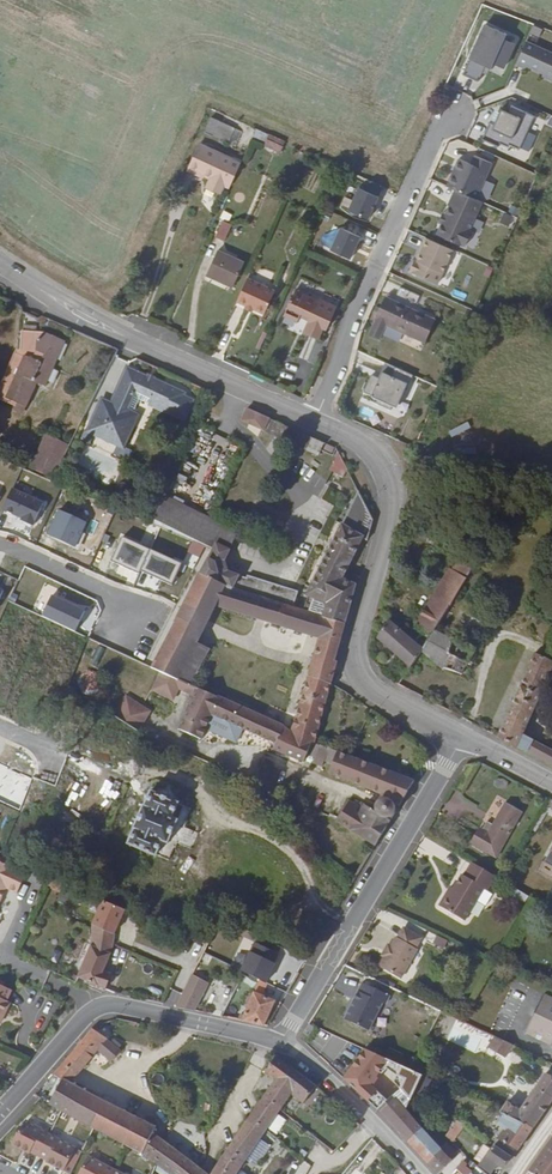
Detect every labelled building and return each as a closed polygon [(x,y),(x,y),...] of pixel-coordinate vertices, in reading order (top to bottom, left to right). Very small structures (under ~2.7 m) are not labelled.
[(485,24),(471,55),(491,65),(492,63),(503,68),(514,43),(504,38),(506,33),(485,24)] [(516,62),(525,67),(526,64),(544,72),(543,75),(551,79),(551,51),(527,40),(516,62)] [(491,65),(471,55),(462,75),(478,82),(485,67),(489,69),(491,65)] [(518,148),(534,115),(511,105),(509,112),(501,108),(494,123),(489,121),(482,138),(497,145),(498,142),(506,145),(507,144),(518,148)] [(227,141),(233,127),(210,116),(204,131),(227,141)] [(242,130),(233,127),(227,141),(235,145),(242,130)] [(256,128),(252,135),(263,141),(267,133),(256,128)] [(263,145),(280,153),(283,145),(267,138),(263,145)] [(188,165),(196,169),(207,145),(199,142),(188,165)] [(223,181),(230,184),(241,161),(207,145),(196,169),(211,175),(207,185),(219,190),(223,181)] [(453,186),(452,187),(479,200),(496,164),(474,153),(470,161),(458,156),(444,182),(453,186)] [(348,212),(370,218),(378,190),(356,184),(348,212)] [(479,200),(452,187),(445,203),(446,204),(441,213),(438,221),(432,233),(457,244),(457,243),(461,244),(467,230),(465,229),(479,200)] [(224,240),(231,224),(222,220),(215,236),(224,240)] [(413,260),(411,258),(408,257),(402,269),(431,283),(447,249),(421,236),(413,254),(415,255),(413,260)] [(244,262),(216,249),(206,274),(232,287),(244,262)] [(247,277),(237,301),(245,304),(253,308),(264,313),(274,289),(247,277)] [(413,311),(420,296),(400,287),(395,297),(388,293),(369,335),(379,340),(386,325),(425,343),(435,321),(413,311)] [(297,320),(300,313),(302,309),(310,313),(309,317),(307,320),(308,320),(303,331),(317,338),(322,327),(326,329),(336,307),(318,298),(317,299),(295,289),(283,314),(297,320)] [(5,398),(26,407),(37,383),(45,387),(65,341),(44,332),(43,333),(36,332),(23,331),(22,331),(20,349),(15,349),(7,367),(16,372),(5,398)] [(5,398),(16,372),(7,367),(0,383),(0,396),(5,398)] [(101,400),(89,427),(125,444),(139,414),(133,412),(139,399),(184,420),(194,400),(184,395),(186,393),(154,379),(147,376),(127,367),(111,401),(110,404),(101,400)] [(416,377),(395,367),(388,382),(374,376),(367,393),(381,399),(379,404),(394,411),(404,389),(409,392),(416,377)] [(0,396),(0,400),(15,407),(14,410),(23,415),(26,407),(5,398),(0,396)] [(324,443),(246,408),(240,421),(263,432),(318,456),(324,443)] [(451,438),(471,428),(468,422),(448,432),(451,438)] [(125,444),(89,427),(86,433),(123,449),(125,444)] [(331,454),(334,448),(326,444),(323,450),(331,454)] [(52,453),(40,477),(51,482),(63,459),(52,453)] [(343,478),(347,470),(339,453),(329,470),(343,478)] [(43,503),(12,489),(3,510),(17,516),(17,514),(23,517),(22,518),(21,521),(33,526),(43,503)] [(304,610),(345,622),(355,585),(342,579),(362,539),(367,541),(373,520),(358,491),(338,531),(305,597),(308,598),(304,610)] [(217,582),(293,606),(298,592),(247,575),(246,578),(228,572),(225,561),(238,532),(164,496),(151,523),(214,550),(206,563),(201,574),(217,582)] [(59,510),(48,534),(75,547),(87,522),(59,510)] [(429,534),(415,526),(411,532),(426,541),(429,534)] [(429,534),(426,541),(431,544),(435,537),(429,534)] [(122,536),(111,561),(139,574),(141,571),(151,549),(122,536)] [(151,549),(141,571),(172,585),(182,563),(151,549)] [(432,634),(433,631),(473,569),(460,561),(453,571),(451,569),(417,624),(432,634)] [(314,744),(338,662),(334,661),(345,622),(304,610),(293,606),(217,582),(201,574),(186,600),(167,637),(152,666),(190,684),(197,672),(186,667),(198,642),(214,608),(319,638),(291,732),(314,744)] [(51,596),(42,616),(75,631),(84,611),(51,596)] [(378,638),(411,668),(422,651),(426,643),(424,641),(420,647),(389,621),(378,638)] [(426,643),(422,651),(441,667),(462,674),(472,650),(433,631),(432,634),(426,643)] [(210,649),(198,642),(186,667),(197,672),(210,649)] [(498,737),(497,739),(515,746),(551,765),(551,750),(521,734),(551,668),(551,661),(535,654),(498,737)] [(47,689),(52,677),(32,667),(27,679),(47,689)] [(242,729),(275,744),(283,727),(280,725),(197,687),(176,733),(199,744),(206,729),(221,736),(223,733),(237,739),(242,729)] [(114,715),(138,730),(150,711),(126,696),(114,715)] [(275,744),(272,750),(302,764),(307,753),(332,764),(328,773),(381,795),(399,807),(414,781),(314,744),(291,732),(283,727),(275,744)] [(236,743),(237,739),(223,733),(221,736),(236,743)] [(172,818),(178,803),(150,792),(144,806),(144,805),(133,830),(127,845),(155,856),(162,841),(167,843),(177,820),(172,818)] [(373,808),(391,819),(399,807),(381,795),(373,808)] [(336,821),(376,845),(391,819),(373,808),(372,810),(363,805),(362,808),(358,807),(349,801),(336,821)] [(522,812),(505,802),(492,824),(486,821),(482,829),(479,827),(469,844),(496,859),(522,812)] [(47,845),(58,837),(51,825),(39,833),(47,845)] [(26,875),(0,863),(0,902),(6,889),(17,894),(26,875)] [(494,876),(471,863),(463,875),(462,874),(453,888),(449,895),(445,893),(439,905),(464,921),(483,888),(487,890),(494,876)] [(63,883),(51,877),(47,887),(59,893),(63,883)] [(528,896),(510,886),(507,891),(507,896),(515,900),(520,898),(525,902),(528,896)] [(92,925),(114,934),(125,911),(102,901),(92,925)] [(91,934),(112,944),(114,934),(92,925),(91,934)] [(386,952),(384,957),(379,966),(400,979),(417,949),(414,948),(421,937),(403,927),(397,938),(396,937),(390,946),(387,945),(384,951),(386,952)] [(90,945),(111,954),(112,944),(91,934),(90,945)] [(447,940),(437,935),(433,942),(443,948),(447,940)] [(267,981),(280,952),(253,941),(240,969),(267,981)] [(96,986),(105,990),(110,975),(103,972),(111,954),(90,945),(77,978),(96,986)] [(191,975),(175,1008),(194,1012),(208,984),(191,975)] [(362,982),(353,1001),(355,1002),(352,1010),(348,1011),(346,1016),(347,1017),(347,1019),(347,1020),(369,1030),(382,1002),(385,1004),(389,995),(362,982)] [(10,994),(12,991),(0,985),(0,990),(10,994)] [(513,1020),(525,994),(511,987),(498,1012),(513,1020)] [(4,1017),(10,1003),(6,1001),(10,994),(0,990),(0,1016),(4,1017)] [(10,994),(56,1016),(59,1012),(53,1010),(12,991),(10,994)] [(241,1013),(238,1021),(263,1026),(274,1001),(253,993),(251,993),(249,994),(248,995),(247,997),(248,999),(250,1001),(245,1015),(241,1013)] [(543,994),(524,1033),(551,1046),(551,1045),(551,999),(543,994)] [(314,1028),(309,1023),(302,1033),(308,1037),(314,1028)] [(153,1134),(157,1127),(154,1126),(154,1128),(146,1123),(147,1122),(145,1121),(144,1122),(135,1117),(135,1116),(133,1115),(132,1116),(126,1112),(126,1111),(124,1110),(123,1111),(70,1084),(97,1051),(106,1041),(107,1040),(93,1029),(53,1076),(63,1080),(54,1097),(45,1092),(41,1098),(50,1103),(49,1105),(55,1108),(54,1109),(56,1111),(57,1109),(63,1112),(62,1114),(65,1115),(66,1114),(73,1118),(72,1119),(75,1121),(76,1119),(82,1123),(81,1124),(84,1125),(85,1124),(92,1128),(92,1130),(94,1131),(95,1129),(101,1133),(100,1134),(103,1136),(104,1134),(111,1138),(110,1139),(112,1141),(113,1139),(120,1143),(119,1144),(121,1146),(122,1144),(129,1148),(128,1149),(130,1150),(132,1149),(140,1154),(139,1155),(141,1156),(142,1155),(157,1166),(168,1173),(205,1173),(153,1134)] [(494,1036),(486,1033),(484,1036),(489,1044),(494,1036)] [(494,1036),(489,1044),(498,1050),(504,1054),(507,1055),(513,1045),(494,1036)] [(106,1041),(97,1051),(113,1062),(120,1050),(117,1049),(120,1045),(112,1040),(109,1043),(106,1041)] [(539,1062),(541,1058),(530,1053),(528,1056),(539,1062)] [(291,1095),(303,1105),(316,1088),(275,1058),(265,1075),(277,1080),(212,1173),(237,1173),(291,1095)] [(397,1066),(382,1058),(373,1072),(386,1082),(389,1079),(397,1066)] [(420,1078),(397,1066),(389,1079),(400,1088),(409,1097),(414,1089),(420,1078)] [(533,1127),(551,1100),(551,1098),(551,1096),(551,1095),(551,1079),(544,1074),(520,1111),(508,1102),(501,1112),(504,1114),(533,1127)] [(63,1080),(53,1076),(45,1092),(54,1097),(63,1080)] [(432,1082),(421,1077),(420,1078),(414,1089),(418,1091),(421,1086),(429,1090),(432,1082)] [(400,1088),(393,1094),(405,1109),(411,1099),(409,1097),(400,1088)] [(377,1109),(437,1173),(439,1173),(452,1161),(450,1159),(456,1153),(445,1142),(440,1149),(422,1130),(405,1109),(393,1094),(377,1109)] [(497,1138),(515,1149),(517,1150),(533,1127),(504,1114),(502,1117),(498,1124),(504,1128),(497,1138)] [(457,1119),(450,1129),(445,1136),(451,1142),(464,1125),(457,1119)] [(43,1129),(37,1125),(35,1129),(27,1125),(19,1131),(11,1145),(29,1155),(30,1153),(46,1161),(46,1163),(64,1172),(76,1149),(42,1131),(43,1129)] [(528,1172),(531,1173),(551,1173),(551,1137),(528,1172)] [(492,1146),(509,1157),(515,1149),(497,1138),(492,1146)] [(477,1160),(481,1163),(490,1148),(484,1144),(476,1156),(477,1160)] [(497,1163),(503,1167),(509,1157),(492,1146),(490,1148),(481,1163),(480,1165),(490,1172),(497,1163)] [(88,1157),(80,1173),(121,1173),(88,1157)] [(309,1163),(302,1159),(293,1173),(295,1173),(303,1173),(309,1163)] [(461,1173),(469,1173),(470,1173),(471,1171),(465,1167),(467,1165),(462,1160),(455,1169),(461,1173)] [(470,1161),(467,1165),(465,1167),(471,1171),(476,1165),(470,1161)] [(476,1165),(471,1171),(470,1173),(471,1173),(486,1173),(476,1165)]
